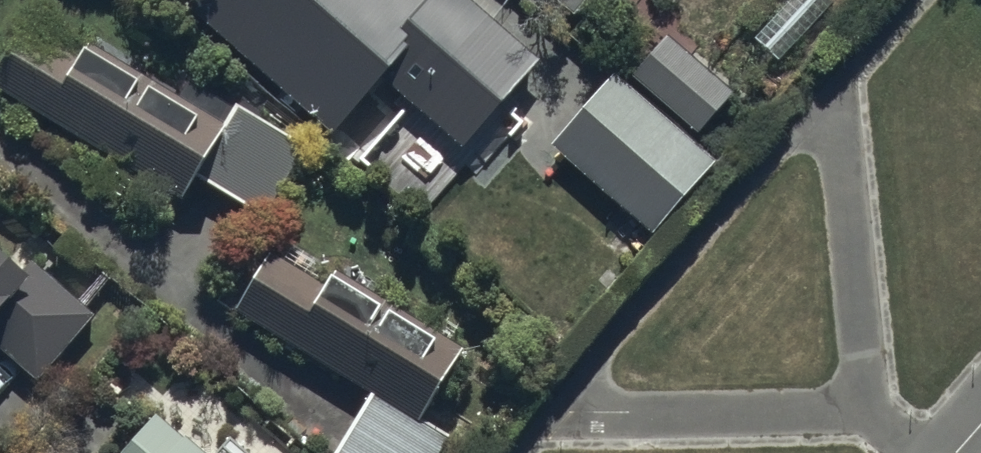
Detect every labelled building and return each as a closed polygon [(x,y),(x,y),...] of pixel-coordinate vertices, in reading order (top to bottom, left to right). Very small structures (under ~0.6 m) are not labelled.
[(423,0),(202,0),(186,18),(338,152),(385,98),(418,127),(497,38),(454,0),(435,0),(430,6),(423,0)] [(573,30),(597,0),(535,0),(573,30)] [(833,8),(823,0),(783,0),(772,12),(778,17),(752,49),(779,72),(833,8)] [(187,86),(176,104),(90,52),(81,67),(26,34),(0,77),(0,104),(180,212),(192,193),(259,233),(305,156),(187,86)] [(733,105),(664,43),(626,85),(696,147),(733,105)] [(549,157),(652,245),(716,173),(613,83),(549,157)] [(341,452),(450,452),(455,445),(431,430),(475,359),(296,248),(284,266),(270,258),(231,321),(370,406),(341,452)] [(0,278),(0,359),(40,393),(96,326),(31,271),(12,289),(0,278)] [(128,452),(187,452),(153,424),(128,452)]
